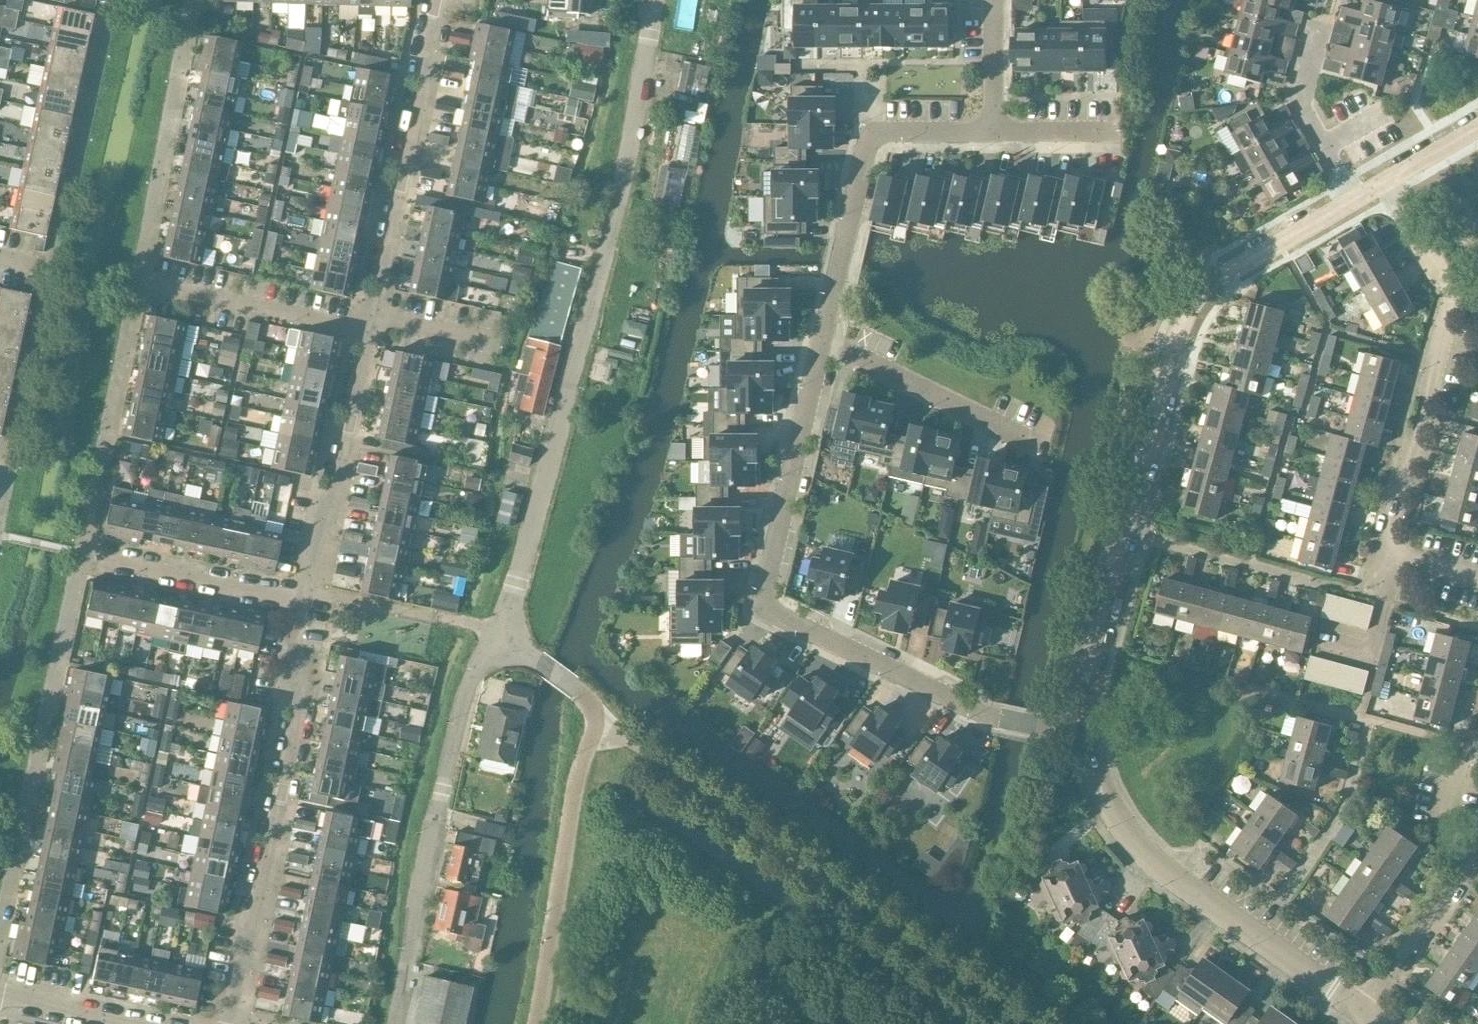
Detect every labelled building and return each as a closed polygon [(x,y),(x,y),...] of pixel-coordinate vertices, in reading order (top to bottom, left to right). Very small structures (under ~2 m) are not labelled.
[(373,7),(374,0),(356,0),(356,6),(356,15),(373,16),(373,7)] [(589,0),(559,0),(558,6),(547,6),(546,17),(559,18),(559,22),(566,22),(566,18),(576,19),(576,14),(588,15),(589,0)] [(696,0),(677,0),(675,24),(694,26),(696,0)] [(818,7),(818,0),(783,0),(783,30),(796,30),(796,47),(818,47),(818,7)] [(840,7),(840,47),(861,47),(861,0),(840,0),(840,7)] [(861,47),(871,47),(883,47),(883,7),(883,0),(861,0),(861,47)] [(1256,0),(1244,0),(1240,16),(1282,28),(1297,32),(1299,25),(1279,20),(1282,8),(1283,7),(1256,0)] [(1256,0),(1283,7),(1282,8),(1287,10),(1293,11),(1297,0),(1256,0)] [(1365,1),(1362,13),(1342,7),(1340,15),(1396,30),(1402,11),(1365,1)] [(94,15),(57,7),(53,28),(89,36),(94,15)] [(840,47),(840,7),(818,7),(818,47),(840,47)] [(904,47),(904,7),(883,7),(883,47),(894,47),(904,47)] [(926,47),(926,7),(904,7),(904,47),(926,47)] [(954,38),(954,15),(949,15),(949,7),(926,7),(926,47),(949,47),(949,38),(954,38)] [(19,10),(5,8),(3,18),(17,21),(19,10)] [(1442,29),(1446,15),(1435,12),(1431,26),(1442,29)] [(496,13),(493,26),(533,33),(535,21),(496,13)] [(1391,48),(1396,30),(1340,15),(1338,22),(1358,27),(1355,38),(1391,48)] [(1297,32),(1282,28),(1240,16),(1235,35),(1272,45),(1275,34),(1295,39),(1297,32)] [(1474,17),(1469,36),(1477,38),(1477,19),(1474,17)] [(17,21),(3,18),(1,28),(15,31),(17,21)] [(1083,71),(1083,21),(1060,21),(1060,31),(1061,31),(1061,71),(1083,71)] [(1110,54),(1110,31),(1105,31),(1105,21),(1083,21),(1083,71),(1105,71),(1105,54),(1110,54)] [(514,32),(476,24),(472,42),(510,50),(514,32)] [(225,26),(223,35),(233,38),(235,28),(225,26)] [(1439,42),(1442,29),(1431,26),(1427,39),(1439,42)] [(89,36),(53,28),(49,48),(85,56),(89,36)] [(245,30),(235,28),(233,38),(243,40),(245,30)] [(1039,71),(1039,31),(1017,31),(1017,39),(1012,39),(1012,62),(1017,62),(1017,71),(1039,71)] [(1061,31),(1060,31),(1039,31),(1039,71),(1061,71),(1061,31)] [(449,42),(458,44),(460,35),(451,33),(449,42)] [(259,34),(257,43),(267,45),(269,36),(259,34)] [(470,37),(460,35),(458,44),(468,46),(470,37)] [(1269,57),(1272,45),(1235,35),(1230,53),(1287,69),(1289,62),(1269,57)] [(241,44),(204,36),(200,54),(237,62),(241,44)] [(279,38),(271,36),(269,36),(267,45),(277,47),(279,38)] [(1469,36),(1464,55),(1477,59),(1477,38),(1469,36)] [(1386,67),(1391,48),(1355,38),(1351,50),(1332,45),(1330,52),(1386,67)] [(292,50),(294,41),(286,39),(284,49),(292,50)] [(294,41),(292,50),(302,52),(304,43),(303,43),(294,41)] [(510,50),(472,42),(468,60),(474,62),(474,60),(506,67),(506,66),(510,50)] [(313,45),(304,43),(302,52),(311,54),(313,45)] [(788,47),(785,51),(785,59),(796,59),(796,47),(788,47)] [(0,48),(0,59),(8,61),(11,50),(0,48)] [(85,56),(49,48),(44,68),(81,76),(85,56)] [(327,48),(325,57),(335,60),(337,50),(327,48)] [(347,52),(337,50),(335,60),(345,62),(347,52)] [(1381,86),(1386,67),(1330,52),(1328,59),(1348,64),(1344,76),(1381,86)] [(1262,83),(1265,70),(1285,76),(1287,69),(1230,53),(1224,73),(1230,75),(1246,79),(1262,83)] [(237,62),(200,54),(196,72),(202,73),(202,72),(234,79),(234,78),(237,62)] [(357,55),(356,64),(365,66),(367,57),(357,55)] [(377,59),(367,57),(365,66),(375,68),(377,59)] [(0,59),(0,69),(6,71),(8,61),(0,59)] [(386,61),(377,59),(375,68),(384,70),(386,61)] [(474,60),(474,62),(471,77),(508,85),(512,67),(506,66),(506,67),(474,60)] [(683,62),(677,92),(690,95),(701,97),(708,67),(697,65),(683,62)] [(298,65),(289,63),(287,73),(296,75),(298,65)] [(791,75),(791,64),(775,64),(775,75),(791,75)] [(312,68),(303,66),(301,76),(310,78),(312,68)] [(441,76),(451,78),(453,69),(443,67),(441,76)] [(81,76),(44,68),(40,88),(76,96),(81,76)] [(394,77),(357,69),(353,87),(390,95),(394,77)] [(463,71),(453,69),(451,78),(461,80),(463,71)] [(773,71),(759,71),(759,85),(768,85),(773,80),(773,71)] [(202,72),(202,73),(198,89),(236,97),(240,79),(234,78),(234,79),(202,72)] [(296,75),(287,73),(285,83),(294,85),(296,75)] [(1245,82),(1246,79),(1230,75),(1228,83),(1244,87),(1245,82)] [(310,78),(301,76),(299,86),(308,88),(310,78)] [(508,85),(471,77),(467,94),(505,102),(508,85)] [(572,82),(570,97),(594,99),(595,84),(572,82)] [(519,88),(508,85),(505,102),(515,104),(519,88)] [(835,124),(835,99),(817,99),(817,86),(791,87),(791,124),(835,124)] [(390,95),(353,87),(349,104),(387,112),(390,95)] [(76,96),(40,88),(36,109),(72,116),(76,96)] [(236,97),(198,89),(195,106),(232,114),(236,97)] [(505,102),(467,94),(463,111),(501,119),(505,102)] [(1192,96),(1180,97),(1181,110),(1194,108),(1192,96)] [(282,97),(280,106),(280,107),(289,109),(291,99),(282,97)] [(305,102),(296,100),(294,110),(303,112),(305,102)] [(446,102),(436,100),(434,110),(444,112),(446,102)] [(455,105),(446,102),(444,112),(454,114),(455,105)] [(512,121),(515,107),(515,104),(505,102),(501,119),(512,121)] [(387,112),(349,104),(345,121),(383,129),(387,112)] [(232,114),(195,106),(191,122),(229,131),(232,114)] [(289,109),(280,107),(278,116),(287,118),(289,109)] [(72,116),(36,109),(31,129),(67,137),(72,116)] [(303,112),(294,110),(292,119),(301,121),(303,112)] [(501,119),(463,111),(460,128),(497,136),(501,119)] [(1229,125),(1217,132),(1231,156),(1241,150),(1243,153),(1276,134),(1294,123),(1290,117),(1276,125),(1272,127),(1266,116),(1253,124),(1245,111),(1227,121),(1229,125)] [(299,128),(301,121),(292,119),(290,126),(299,128)] [(383,129),(345,121),(342,137),(379,145),(383,129)] [(229,131),(191,122),(187,139),(225,147),(229,131)] [(693,163),(703,127),(683,122),(674,158),(693,163)] [(1252,169),(1285,150),(1279,140),(1297,130),(1294,123),(1276,134),(1243,153),(1252,169)] [(835,149),(835,124),(791,124),(791,148),(774,148),(774,160),(800,160),(800,149),(835,149)] [(298,135),(299,128),(290,126),(289,133),(298,135)] [(497,136),(460,128),(456,144),(494,152),(497,136)] [(67,137),(31,129),(27,149),(63,157),(67,137)] [(284,133),(275,131),(273,140),(282,142),(284,133)] [(298,135),(289,133),(286,143),(296,145),(298,135)] [(427,143),(437,145),(439,136),(429,134),(427,143)] [(448,138),(439,136),(437,145),(446,147),(448,138)] [(379,145),(342,137),(338,154),(376,162),(379,145)] [(221,164),(225,147),(187,139),(184,156),(221,164)] [(282,142),(273,140),(271,150),(280,152),(282,142)] [(296,145),(286,143),(284,153),(294,155),(296,145)] [(494,152),(456,144),(453,161),(490,169),(494,152)] [(63,157),(27,149),(23,169),(59,177),(63,157)] [(1168,150),(1165,162),(1176,164),(1178,156),(1174,151),(1168,150)] [(1261,186),(1295,167),(1312,156),(1309,151),(1291,161),(1285,150),(1252,169),(1261,186)] [(376,162),(338,154),(335,171),(372,179),(376,162)] [(229,166),(221,164),(184,156),(180,173),(218,181),(225,183),(229,166)] [(1305,185),(1299,173),(1316,163),(1312,156),(1295,167),(1261,186),(1272,204),(1305,185)] [(819,197),(819,172),(800,172),(800,160),(774,160),(774,196),(764,196),(764,197),(819,197)] [(490,169),(453,161),(449,178),(487,186),(490,169)] [(681,205),(688,169),(662,163),(654,199),(681,205)] [(268,164),(265,174),(275,176),(277,166),(268,164)] [(291,169),(281,167),(279,177),(288,179),(291,169)] [(431,169),(422,167),(420,177),(429,179),(431,169)] [(59,177),(23,169),(18,189),(55,197),(59,177)] [(441,172),(431,169),(429,179),(439,181),(441,172)] [(372,179),(335,171),(331,188),(369,196),(372,179)] [(214,198),(218,181),(180,173),(177,190),(214,198)] [(275,176),(265,174),(263,184),(273,186),(275,176)] [(288,179),(279,177),(277,186),(286,188),(288,179)] [(908,231),(920,177),(919,177),(919,180),(905,177),(904,182),(882,177),(870,230),(871,231),(872,227),(891,231),(893,225),(897,226),(897,224),(908,226),(907,231),(908,231)] [(945,231),(957,177),(956,180),(943,177),(942,182),(920,177),(908,231),(909,231),(910,227),(929,231),(930,225),(934,226),(934,224),(945,226),(944,231),(945,231)] [(982,231),(995,177),(994,177),(993,180),(980,177),(979,182),(957,177),(945,231),(946,231),(947,227),(966,231),(967,225),(971,226),(972,224),(983,226),(982,231)] [(1020,231),(1032,177),(1031,177),(1031,180),(1017,177),(1016,182),(995,177),(982,231),(983,231),(984,227),(1003,231),(1005,225),(1009,226),(1009,224),(1020,226),(1019,230),(1020,231)] [(1057,231),(1070,177),(1069,177),(1068,180),(1055,177),(1054,182),(1032,177),(1020,231),(1021,231),(1022,227),(1041,231),(1042,225),(1046,226),(1047,224),(1057,226),(1056,230),(1057,231)] [(1095,231),(1107,181),(1092,177),(1091,182),(1070,177),(1057,231),(1058,231),(1059,227),(1078,231),(1080,225),(1083,226),(1084,224),(1095,226),(1094,230),(1095,231)] [(487,186),(449,178),(445,196),(483,204),(487,186)] [(1119,198),(1122,185),(1113,183),(1110,196),(1119,198)] [(267,209),(270,200),(260,198),(262,190),(247,187),(244,204),(258,207),(267,209)] [(369,196),(331,188),(327,205),(365,213),(369,196)] [(55,197),(18,189),(14,209),(50,217),(55,197)] [(214,198),(177,190),(173,207),(211,215),(214,198)] [(819,222),(819,197),(764,197),(764,235),(800,235),(800,222),(819,222)] [(283,203),(274,201),(272,210),(281,212),(283,203)] [(454,204),(444,202),(442,211),(452,213),(454,204)] [(463,206),(454,204),(452,213),(461,215),(463,206)] [(365,213),(327,205),(324,221),(361,229),(365,213)] [(472,208),(463,206),(461,215),(464,215),(464,216),(470,217),(472,208)] [(207,231),(211,215),(173,207),(169,223),(207,231)] [(265,219),(267,209),(258,207),(256,217),(265,219)] [(426,207),(423,225),(460,233),(464,216),(464,215),(461,215),(452,213),(442,211),(426,207)] [(482,210),(472,208),(470,217),(480,219),(482,210)] [(50,217),(14,209),(9,230),(37,236),(34,252),(42,253),(50,217)] [(281,212),(272,210),(270,220),(279,222),(281,212)] [(491,212),(482,210),(480,219),(490,221),(491,212)] [(361,229),(324,221),(320,238),(358,246),(361,229)] [(215,233),(207,231),(169,223),(166,240),(203,248),(211,250),(215,233)] [(460,233),(423,225),(419,242),(456,250),(460,233)] [(254,229),(251,239),(261,241),(263,231),(254,229)] [(277,234),(267,232),(265,242),(274,244),(277,234)] [(1381,253),(1370,234),(1340,251),(1351,270),(1381,253)] [(358,246),(320,238),(316,255),(354,263),(358,246)] [(800,239),(764,238),(764,248),(800,248),(800,239)] [(257,260),(259,250),(261,241),(251,239),(251,241),(244,239),(242,250),(233,248),(232,254),(247,258),(257,260)] [(200,266),(203,248),(166,240),(162,258),(200,266)] [(274,244),(265,242),(263,251),(272,253),(274,244)] [(456,250),(419,242),(415,259),(453,267),(456,250)] [(517,249),(515,262),(531,265),(534,252),(517,249)] [(272,253),(263,251),(261,261),(270,263),(272,253)] [(1392,273),(1381,253),(1351,270),(1362,290),(1392,273)] [(354,263),(316,255),(313,272),(351,280),(354,263)] [(453,267),(415,259),(412,276),(449,284),(453,267)] [(553,262),(526,339),(532,340),(559,347),(579,269),(559,264),(553,262)] [(513,267),(510,279),(512,279),(524,282),(528,283),(531,271),(513,267)] [(1314,280),(1308,270),(1301,274),(1307,284),(1314,280)] [(351,280),(313,272),(309,290),(347,298),(351,280)] [(1403,292),(1392,273),(1362,290),(1373,309),(1403,292)] [(449,284),(412,276),(408,294),(445,302),(449,284)] [(0,289),(0,311),(26,316),(34,280),(26,278),(22,293),(0,289)] [(791,316),(791,291),(773,291),(773,278),(747,278),(747,316),(791,316)] [(512,279),(508,294),(521,297),(524,282),(512,279)] [(1414,311),(1403,292),(1373,309),(1384,328),(1414,311)] [(509,298),(502,302),(502,309),(505,315),(517,308),(509,298)] [(1330,308),(1325,299),(1318,303),(1323,312),(1330,308)] [(1279,333),(1285,312),(1251,303),(1245,324),(1279,333)] [(1336,318),(1330,308),(1323,312),(1328,322),(1336,318)] [(0,311),(0,332),(22,336),(26,316),(0,311)] [(791,341),(791,316),(747,316),(747,339),(730,339),(730,352),(756,352),(756,340),(791,341)] [(187,325),(149,317),(145,335),(183,343),(187,325)] [(623,320),(621,332),(642,337),(645,325),(623,320)] [(1357,334),(1359,326),(1348,323),(1345,331),(1357,334)] [(1273,355),(1279,333),(1245,324),(1239,346),(1273,355)] [(256,331),(247,329),(244,339),(254,341),(256,331)] [(334,358),(338,340),(291,330),(288,332),(285,344),(287,348),(296,350),(334,358)] [(0,332),(0,352),(18,356),(22,336),(0,332)] [(1319,344),(1321,335),(1313,332),(1310,342),(1319,344)] [(183,343),(145,335),(142,352),(179,360),(183,343)] [(254,341),(244,339),(242,348),(252,350),(254,341)] [(559,347),(532,340),(526,339),(522,357),(523,358),(519,373),(550,382),(559,347)] [(1316,356),(1319,344),(1310,342),(1307,353),(1316,356)] [(1267,376),(1273,355),(1239,346),(1234,367),(1267,376)] [(334,358),(296,350),(293,367),(330,375),(334,358)] [(233,368),(236,354),(219,351),(217,364),(233,368)] [(0,352),(0,373),(13,376),(18,356),(0,352)] [(179,360),(142,352),(138,368),(176,376),(179,360)] [(433,360),(395,352),(391,370),(429,378),(433,360)] [(774,388),(774,364),(756,364),(756,352),(730,352),(730,388),(774,388)] [(1395,384),(1401,363),(1367,353),(1361,375),(1395,384)] [(1330,366),(1332,357),(1324,354),(1321,363),(1330,366)] [(605,357),(604,365),(614,368),(616,360),(605,357)] [(249,365),(239,363),(237,372),(246,374),(249,365)] [(1326,378),(1330,366),(1321,363),(1318,375),(1326,378)] [(330,375),(293,367),(289,383),(327,391),(330,375)] [(1261,398),(1267,376),(1234,367),(1228,387),(1228,388),(1250,395),(1261,398)] [(176,376),(138,368),(135,385),(172,393),(176,376)] [(429,378),(391,370),(388,387),(425,394),(429,378)] [(230,383),(232,374),(223,372),(221,381),(230,383)] [(246,374),(237,372),(235,382),(244,384),(246,374)] [(0,373),(0,394),(9,396),(13,376),(0,373)] [(542,416),(550,382),(519,373),(510,406),(520,408),(519,410),(542,416)] [(482,374),(480,383),(489,384),(491,375),(482,374)] [(1307,387),(1310,376),(1302,374),(1299,385),(1307,387)] [(1389,406),(1395,384),(1361,375),(1355,396),(1389,406)] [(327,391),(289,383),(285,400),(323,408),(327,391)] [(1245,414),(1250,395),(1228,388),(1228,387),(1216,384),(1211,405),(1245,414)] [(172,393),(135,385),(131,402),(169,410),(172,393)] [(1301,408),(1307,387),(1299,385),(1293,406),(1301,408)] [(425,394),(388,387),(384,404),(422,412),(425,394)] [(720,412),(713,412),(713,425),(739,425),(739,413),(774,413),(774,388),(730,388),(720,388),(720,412)] [(226,404),(227,395),(228,392),(217,390),(214,402),(226,404)] [(489,405),(491,394),(483,392),(480,403),(489,405)] [(828,409),(823,434),(835,437),(833,446),(856,452),(857,452),(869,399),(845,393),(841,412),(828,409)] [(0,394),(0,415),(5,416),(9,396),(0,394)] [(239,408),(241,398),(232,396),(230,406),(239,408)] [(1318,409),(1321,398),(1313,396),(1310,407),(1318,409)] [(1383,427),(1389,406),(1355,396),(1349,418),(1383,427)] [(886,439),(893,405),(869,399),(857,452),(880,457),(878,464),(891,467),(897,442),(886,439)] [(323,408),(285,400),(282,417),(319,425),(323,408)] [(169,410),(131,402),(128,419),(165,427),(169,410)] [(222,418),(225,405),(216,403),(213,402),(211,416),(222,418)] [(422,412),(384,404),(381,421),(418,429),(422,412)] [(1239,435),(1245,414),(1211,405),(1205,426),(1239,435)] [(1315,419),(1318,409),(1310,407),(1307,417),(1315,419)] [(245,411),(239,410),(230,408),(227,419),(242,423),(245,411)] [(1284,425),(1287,415),(1279,412),(1276,423),(1284,425)] [(319,425),(282,417),(278,434),(316,442),(319,425)] [(1377,449),(1383,427),(1349,418),(1344,437),(1343,440),(1366,446),(1377,449)] [(165,427),(128,419),(124,437),(161,445),(165,427)] [(418,429),(381,421),(377,439),(383,440),(392,442),(402,444),(411,446),(414,447),(414,446),(418,429)] [(482,437),(484,425),(476,423),(473,436),(482,437)] [(1281,435),(1284,425),(1276,423),(1273,433),(1281,435)] [(241,456),(244,428),(225,425),(222,454),(241,456)] [(757,461),(757,436),(739,436),(739,425),(713,425),(713,461),(757,461)] [(891,467),(889,476),(923,484),(924,485),(936,432),(912,426),(908,444),(897,442),(891,467)] [(1233,457),(1239,435),(1205,426),(1199,447),(1233,457)] [(211,427),(209,436),(218,438),(220,429),(211,427)] [(953,472),(961,437),(936,432),(924,485),(947,490),(945,497),(958,499),(964,474),(953,472)] [(1464,432),(1459,454),(1477,459),(1477,436),(1464,432)] [(316,442),(278,434),(275,451),(312,459),(316,442)] [(1361,464),(1366,446),(1343,440),(1344,437),(1332,434),(1327,455),(1361,464)] [(1295,447),(1298,437),(1290,435),(1287,444),(1295,447)] [(218,438),(209,436),(207,446),(216,448),(218,438)] [(392,442),(383,440),(381,449),(390,451),(392,442)] [(402,444),(392,442),(390,451),(400,453),(402,444)] [(139,455),(141,445),(131,443),(129,452),(139,455)] [(512,443),(507,459),(528,465),(533,450),(512,443)] [(411,446),(402,444),(400,453),(409,455),(411,446)] [(672,444),(667,460),(684,460),(684,444),(672,444)] [(1292,459),(1295,447),(1287,444),(1284,456),(1292,459)] [(155,448),(151,447),(141,445),(139,455),(138,458),(152,461),(155,448)] [(421,448),(414,446),(414,447),(411,446),(409,455),(419,457),(421,448)] [(1228,478),(1233,457),(1199,447),(1193,469),(1228,478)] [(430,450),(421,448),(419,457),(428,459),(430,450)] [(175,453),(165,450),(163,460),(173,462),(175,453)] [(312,459),(275,451),(271,469),(308,477),(312,459)] [(184,455),(175,453),(173,462),(182,464),(184,455)] [(1273,467),(1276,456),(1267,454),(1264,465),(1273,467)] [(1459,454),(1453,475),(1477,482),(1477,459),(1459,454)] [(1355,486),(1361,464),(1327,455),(1321,476),(1355,486)] [(427,464),(389,456),(385,474),(423,482),(427,464)] [(206,469),(208,460),(199,458),(197,467),(206,469)] [(992,517),(1004,465),(979,459),(975,477),(964,474),(958,499),(993,507),(990,517),(992,517)] [(225,464),(208,460),(206,469),(204,479),(215,481),(217,472),(223,473),(225,464)] [(757,486),(757,461),(713,461),(713,485),(696,485),(696,498),(722,498),(722,486),(757,486)] [(356,473),(366,475),(368,466),(358,464),(356,473)] [(240,476),(242,467),(232,465),(230,474),(240,476)] [(1028,525),(1036,491),(1024,488),(1028,470),(1004,465),(992,517),(1028,525)] [(1270,478),(1273,467),(1264,465),(1262,475),(1270,478)] [(377,468),(368,466),(366,475),(375,477),(377,468)] [(1222,499),(1228,478),(1193,469),(1188,490),(1222,499)] [(276,474),(266,472),(264,482),(274,484),(276,474)] [(285,477),(276,474),(274,484),(283,486),(285,477)] [(423,482),(385,474),(382,491),(419,499),(423,482)] [(1453,475),(1447,497),(1477,505),(1477,482),(1453,475)] [(1284,489),(1287,478),(1279,476),(1276,487),(1284,489)] [(1349,507),(1355,486),(1321,476),(1315,498),(1349,507)] [(1281,500),(1284,489),(1276,487),(1273,498),(1281,500)] [(113,488),(110,499),(102,537),(120,541),(131,492),(113,488)] [(148,489),(147,495),(148,495),(138,539),(140,539),(155,542),(166,493),(148,489)] [(1216,520),(1222,499),(1188,490),(1182,511),(1216,520)] [(419,499),(382,491),(378,508),(416,516),(419,499)] [(147,495),(131,492),(120,541),(138,545),(140,539),(138,539),(148,495),(147,495)] [(515,528),(522,497),(503,492),(496,523),(515,528)] [(183,497),(166,493),(155,542),(172,546),(183,497)] [(914,522),(920,495),(908,493),(902,519),(914,522)] [(1261,510),(1265,498),(1257,496),(1253,508),(1261,510)] [(199,500),(183,497),(172,546),(189,550),(199,500)] [(349,506),(358,509),(360,499),(351,497),(349,506)] [(1477,516),(1477,505),(1447,497),(1441,518),(1475,527),(1477,516)] [(740,534),(740,509),(722,509),(722,498),(696,498),(696,534),(740,534)] [(1343,528),(1349,507),(1315,498),(1309,519),(1343,528)] [(370,501),(360,499),(358,509),(368,511),(370,501)] [(216,504),(199,500),(189,550),(206,553),(214,516),(216,504)] [(416,516),(378,508),(375,525),(412,533),(416,516)] [(1259,519),(1261,510),(1253,508),(1251,517),(1259,519)] [(230,519),(214,516),(206,553),(222,557),(230,519)] [(1272,531),(1275,521),(1267,518),(1264,529),(1272,531)] [(248,523),(230,519),(222,557),(238,560),(239,560),(246,529),(247,529),(248,523)] [(1338,549),(1343,528),(1309,519),(1304,540),(1338,549)] [(938,529),(937,535),(949,537),(951,526),(945,524),(938,529)] [(412,533),(375,525),(371,542),(409,550),(412,533)] [(263,532),(247,529),(246,529),(239,560),(238,560),(237,566),(255,570),(263,532)] [(1269,542),(1272,531),(1264,529),(1261,540),(1269,542)] [(341,540),(351,542),(353,533),(343,531),(341,540)] [(281,536),(263,532),(255,570),(273,574),(281,536)] [(363,535),(353,533),(351,542),(361,544),(363,535)] [(740,559),(740,534),(696,534),(696,558),(679,558),(679,571),(705,571),(705,559),(740,559)] [(925,550),(933,551),(932,563),(945,565),(948,542),(927,539),(925,550)] [(972,543),(971,551),(981,554),(984,540),(979,539),(972,543)] [(1332,571),(1338,549),(1304,540),(1298,561),(1332,571)] [(461,543),(453,541),(452,550),(460,551),(461,543)] [(405,566),(409,550),(371,542),(367,558),(405,566)] [(857,594),(863,566),(851,563),(852,556),(825,549),(822,561),(814,559),(809,579),(818,581),(815,593),(817,593),(817,596),(839,601),(840,598),(843,599),(844,591),(857,594)] [(1194,570),(1197,559),(1189,557),(1186,567),(1194,570)] [(405,566),(367,558),(364,575),(401,583),(405,566)] [(334,574),(344,576),(346,567),(336,565),(334,574)] [(356,569),(346,567),(344,576),(354,578),(356,569)] [(1191,580),(1194,570),(1186,567),(1183,578),(1191,580)] [(1236,581),(1239,570),(1230,568),(1228,578),(1236,581)] [(723,607),(723,582),(705,582),(705,571),(679,571),(679,606),(670,606),(670,607),(723,607)] [(398,601),(401,583),(364,575),(360,593),(398,601)] [(455,577),(451,594),(461,596),(465,579),(455,577)] [(1233,592),(1236,581),(1228,578),(1225,589),(1233,592)] [(111,583),(93,579),(85,617),(103,621),(111,583)] [(1176,618),(1185,584),(1164,579),(1154,613),(1176,618)] [(1278,592),(1281,581),(1273,579),(1270,590),(1278,592)] [(924,627),(930,599),(918,596),(920,588),(892,582),(889,594),(881,592),(876,611),(885,613),(882,625),(885,626),(884,628),(906,633),(907,631),(910,632),(911,624),(924,627)] [(129,587),(111,583),(103,621),(119,624),(120,624),(127,592),(128,593),(129,587)] [(1197,624),(1206,590),(1185,584),(1176,618),(1197,624)] [(1323,605),(1326,593),(1311,589),(1308,600),(1323,605)] [(1218,630),(1227,596),(1206,590),(1197,624),(1218,630)] [(1275,603),(1278,592),(1270,590),(1267,600),(1275,603)] [(144,596),(128,593),(127,592),(120,624),(119,624),(117,630),(135,634),(144,596)] [(1332,620),(1338,597),(1326,593),(1323,605),(1320,617),(1332,620)] [(160,600),(144,596),(135,634),(152,637),(160,600)] [(1239,635),(1248,601),(1227,596),(1218,630),(1239,635)] [(652,597),(639,597),(639,606),(652,606),(652,597)] [(1344,623),(1350,600),(1338,597),(1332,620),(1344,623)] [(177,603),(160,600),(152,637),(169,641),(177,603)] [(1356,626),(1362,603),(1350,600),(1344,623),(1356,626)] [(1260,641),(1269,607),(1248,601),(1239,635),(1260,641)] [(177,603),(169,641),(166,653),(183,656),(186,644),(194,607),(177,603)] [(1368,630),(1374,606),(1362,603),(1356,626),(1368,630)] [(981,643),(985,624),(977,622),(980,610),(952,604),(950,611),(938,608),(932,637),(944,639),(942,647),(945,648),(944,650),(967,655),(967,653),(970,653),(972,642),(981,643)] [(211,611),(194,607),(186,644),(203,648),(211,611)] [(723,632),(723,607),(670,607),(670,645),(705,645),(705,632),(723,632)] [(1281,647),(1290,613),(1269,607),(1260,641),(1281,647)] [(246,612),(229,608),(228,608),(226,614),(228,614),(221,646),(222,646),(237,650),(246,612)] [(226,614),(211,611),(203,648),(221,652),(222,646),(221,646),(228,614),(226,614)] [(264,616),(246,612),(237,650),(255,653),(264,616)] [(1302,652),(1311,618),(1290,613),(1281,647),(1302,652)] [(1393,644),(1396,634),(1387,632),(1385,642),(1393,644)] [(1465,663),(1470,642),(1436,633),(1431,654),(1465,663)] [(718,669),(732,648),(721,641),(707,661),(718,669)] [(1390,656),(1393,644),(1385,642),(1382,653),(1390,656)] [(769,675),(776,665),(774,663),(775,662),(756,648),(755,650),(753,649),(748,655),(738,648),(722,672),(732,679),(728,685),(751,701),(758,691),(765,696),(776,680),(769,675)] [(347,650),(345,658),(357,660),(359,653),(347,650)] [(359,651),(359,653),(357,660),(367,662),(369,654),(359,651)] [(378,656),(369,654),(367,662),(376,664),(378,656)] [(1459,685),(1465,663),(1431,654),(1425,676),(1459,685)] [(1315,682),(1321,658),(1310,655),(1303,679),(1315,682)] [(345,658),(339,656),(335,674),(383,685),(386,667),(376,664),(367,662),(357,660),(345,658)] [(388,658),(378,656),(376,664),(386,667),(388,658)] [(95,659),(85,657),(83,667),(93,669),(95,659)] [(397,660),(388,658),(386,667),(395,669),(397,660)] [(1327,685),(1333,661),(1321,658),(1315,682),(1327,685)] [(109,672),(111,663),(95,659),(93,669),(109,672)] [(1339,689),(1345,665),(1333,661),(1327,685),(1339,689)] [(126,676),(128,667),(111,663),(109,672),(126,676)] [(1350,692),(1357,668),(1345,665),(1339,689),(1350,692)] [(138,669),(128,667),(126,676),(136,678),(138,669)] [(1362,695),(1368,671),(1357,668),(1350,692),(1362,695)] [(111,678),(74,669),(70,687),(107,696),(111,678)] [(160,683),(162,674),(145,670),(143,679),(160,683)] [(1382,687),(1385,676),(1376,673),(1373,685),(1382,687)] [(172,676),(162,674),(160,683),(170,685),(172,676)] [(385,685),(383,685),(335,674),(332,691),(369,699),(381,702),(385,685)] [(1453,706),(1459,685),(1425,676),(1419,697),(1453,706)] [(831,705),(838,695),(836,694),(837,692),(818,679),(817,681),(815,679),(810,686),(800,678),(784,702),(794,709),(790,715),(813,731),(820,721),(827,727),(838,710),(831,705)] [(186,679),(184,688),(194,690),(196,681),(186,679)] [(237,700),(239,690),(241,681),(231,679),(229,688),(227,698),(237,700)] [(212,685),(205,683),(196,681),(194,690),(210,694),(212,685)] [(528,709),(532,691),(505,685),(500,703),(528,709)] [(1379,698),(1382,687),(1373,685),(1370,695),(1379,698)] [(227,698),(229,688),(220,686),(218,695),(227,698)] [(107,696),(70,687),(66,704),(104,712),(107,696)] [(158,688),(156,696),(165,698),(167,690),(158,688)] [(369,699),(332,691),(328,708),(366,716),(369,699)] [(165,698),(156,696),(154,706),(163,708),(165,698)] [(1447,728),(1453,706),(1419,697),(1413,719),(1447,728)] [(179,701),(170,699),(168,708),(177,710),(179,701)] [(265,711),(228,702),(224,720),(261,728),(265,711)] [(104,712),(66,704),(63,721),(100,729),(104,712)] [(163,708),(154,706),(152,715),(161,717),(163,708)] [(511,764),(522,715),(488,707),(477,757),(511,764)] [(177,710),(168,708),(166,718),(175,720),(177,710)] [(366,716),(328,708),(324,725),(362,733),(366,716)] [(893,735),(900,725),(898,724),(899,722),(880,709),(879,711),(877,709),(872,716),(862,708),(845,732),(856,739),(851,745),(874,762),(881,752),(889,757),(900,740),(893,735)] [(1325,747),(1331,725),(1297,716),(1291,738),(1325,747)] [(261,728),(224,720),(220,737),(258,745),(261,728)] [(100,729),(63,721),(59,738),(97,746),(100,729)] [(745,750),(754,729),(743,724),(734,745),(745,750)] [(362,733),(324,725),(321,742),(358,750),(362,733)] [(158,731),(149,729),(147,739),(156,741),(158,731)] [(1356,741),(1358,733),(1347,730),(1344,738),(1356,741)] [(172,734),(163,732),(161,742),(170,744),(172,734)] [(258,745),(220,737),(217,754),(254,762),(258,745)] [(97,746),(59,738),(55,755),(93,763),(97,746)] [(955,765),(962,755),(960,754),(961,752),(942,739),(941,741),(939,739),(934,746),(924,738),(907,762),(918,769),(913,776),(936,792),(943,782),(951,787),(962,770),(955,765)] [(1319,769),(1325,747),(1291,738),(1285,760),(1319,769)] [(152,758),(156,741),(147,739),(145,749),(143,756),(152,758)] [(755,739),(747,749),(757,756),(764,745),(755,739)] [(170,744),(161,742),(158,752),(168,754),(170,744)] [(358,750),(321,742),(317,759),(355,767),(358,750)] [(254,762),(217,754),(213,771),(250,779),(254,762)] [(93,763),(55,755),(52,773),(57,774),(58,773),(89,780),(90,779),(93,763)] [(355,767),(317,759),(314,775),(351,783),(355,767)] [(1314,791),(1319,769),(1285,760),(1280,782),(1314,791)] [(142,763),(140,773),(149,775),(151,765),(142,763)] [(1334,777),(1337,768),(1325,765),(1323,774),(1334,777)] [(165,768),(156,766),(153,776),(163,778),(165,768)] [(1345,780),(1347,771),(1337,768),(1334,777),(1345,780)] [(250,779),(213,771),(209,788),(247,796),(250,779)] [(58,773),(57,774),(54,790),(91,798),(95,780),(90,779),(89,780),(58,773)] [(149,775),(140,773),(138,782),(147,784),(149,775)] [(359,785),(351,783),(314,775),(308,802),(326,806),(328,797),(338,799),(347,801),(356,803),(359,785)] [(163,778),(153,776),(151,785),(161,787),(163,778)] [(243,813),(247,796),(209,788),(200,786),(196,802),(206,805),(243,813)] [(91,798),(54,790),(50,807),(88,815),(91,798)] [(390,792),(385,819),(393,821),(400,822),(403,807),(405,795),(399,794),(390,792)] [(1297,814),(1269,794),(1256,812),(1284,832),(1297,814)] [(134,797),(132,806),(142,808),(144,799),(134,797)] [(328,797),(326,806),(336,808),(338,799),(328,797)] [(347,801),(338,799),(336,808),(345,810),(347,801)] [(158,802),(148,800),(146,809),(155,811),(158,802)] [(354,812),(356,803),(347,801),(345,810),(354,812)] [(370,806),(356,803),(354,812),(368,815),(370,806)] [(243,813),(206,805),(202,821),(240,829),(243,813)] [(142,808),(132,806),(130,816),(140,818),(142,808)] [(88,815),(50,807),(47,824),(84,832),(88,815)] [(155,811),(146,809),(144,819),(153,821),(155,811)] [(506,819),(507,815),(505,811),(501,810),(497,812),(496,816),(498,820),(503,821),(506,819)] [(167,814),(158,812),(156,823),(165,825),(167,814)] [(373,822),(363,820),(325,812),(321,830),(359,838),(369,840),(373,822)] [(1284,832),(1256,812),(1243,831),(1271,851),(1284,832)] [(294,829),(303,831),(305,822),(296,819),(294,829)] [(240,829),(202,821),(198,838),(236,846),(240,829)] [(315,824),(305,822),(303,831),(313,833),(315,824)] [(1314,837),(1319,830),(1310,823),(1305,830),(1314,837)] [(84,832),(47,824),(43,841),(81,849),(84,832)] [(1417,846),(1388,825),(1375,843),(1404,864),(1417,846)] [(136,832),(127,830),(125,840),(134,842),(136,832)] [(355,855),(359,838),(321,830),(318,847),(355,855)] [(1271,851),(1243,831),(1226,854),(1233,859),(1237,854),(1258,869),(1271,851)] [(175,849),(179,834),(168,832),(165,847),(175,849)] [(475,886),(482,856),(491,857),(494,841),(455,832),(453,845),(451,851),(445,879),(475,886)] [(150,835),(141,833),(139,843),(148,845),(150,835)] [(961,834),(940,863),(930,878),(934,881),(963,871),(971,840),(961,834)] [(236,846),(198,838),(195,855),(232,863),(236,846)] [(134,842),(125,840),(123,850),(132,852),(134,842)] [(81,849),(43,841),(39,857),(77,865),(81,849)] [(148,845),(139,843),(137,853),(146,855),(148,845)] [(1404,864),(1375,843),(1362,862),(1391,882),(1404,864)] [(355,855),(318,847),(314,863),(351,871),(355,855)] [(1282,863),(1287,856),(1278,850),(1273,857),(1282,863)] [(287,862),(296,864),(298,855),(289,853),(287,862)] [(232,863),(195,855),(191,872),(229,880),(232,863)] [(308,857),(298,855),(296,864),(306,866),(308,857)] [(1440,862),(1430,855),(1425,862),(1435,869),(1440,862)] [(1078,883),(1077,881),(1086,876),(1085,874),(1088,870),(1086,864),(1080,864),(1079,861),(1070,865),(1069,862),(1063,862),(1062,859),(1053,863),(1043,856),(1025,883),(1032,889),(1034,894),(1031,898),(1034,904),(1039,905),(1041,907),(1049,903),(1051,906),(1056,906),(1057,909),(1066,904),(1065,902),(1068,897),(1067,894),(1075,890),(1074,888),(1078,883)] [(1291,870),(1296,863),(1287,856),(1282,863),(1291,870)] [(77,865),(39,857),(36,874),(73,882),(77,865)] [(105,859),(103,868),(114,870),(116,861),(105,859)] [(1391,882),(1362,862),(1350,880),(1379,900),(1391,882)] [(120,863),(118,873),(127,875),(129,865),(120,863)] [(351,871),(314,863),(310,880),(348,888),(351,871)] [(143,869),(134,867),(132,877),(141,879),(143,869)] [(229,880),(191,872),(188,889),(225,897),(229,880)] [(127,875),(118,873),(116,883),(125,885),(127,875)] [(73,882),(36,874),(32,891),(70,899),(73,882)] [(1109,915),(1100,908),(1099,905),(1103,900),(1102,898),(1110,894),(1109,892),(1112,887),(1109,881),(1104,881),(1103,878),(1094,882),(1093,880),(1087,879),(1086,876),(1077,881),(1078,883),(1074,888),(1075,890),(1067,894),(1068,897),(1065,902),(1066,904),(1057,909),(1058,911),(1055,915),(1058,921),(1063,922),(1064,924),(1073,920),(1074,923),(1080,923),(1082,928),(1078,933),(1090,941),(1109,915)] [(141,879),(132,877),(130,886),(139,888),(141,879)] [(348,888),(310,880),(307,897),(344,905),(348,888)] [(1379,900),(1350,880),(1337,898),(1366,918),(1379,900)] [(1402,895),(1408,888),(1399,881),(1393,889),(1402,895)] [(125,885),(116,883),(114,892),(123,894),(125,885)] [(279,896),(289,898),(291,889),(281,887),(279,896)] [(1412,902),(1417,894),(1408,888),(1402,895),(1412,902)] [(221,915),(225,897),(188,889),(184,907),(221,915)] [(301,891),(291,889),(289,898),(299,900),(301,891)] [(442,890),(434,930),(468,938),(481,941),(484,926),(474,923),(479,898),(442,890)] [(70,899),(32,891),(29,908),(66,916),(70,899)] [(128,899),(118,897),(116,906),(126,909),(128,899)] [(344,905),(307,897),(303,914),(341,922),(344,905)] [(1366,918),(1337,898),(1324,916),(1353,936),(1366,918)] [(138,901),(128,899),(126,909),(136,911),(138,901)] [(162,907),(152,905),(150,914),(160,916),(162,907)] [(171,909),(162,907),(160,916),(169,918),(171,909)] [(62,934),(66,916),(29,908),(25,923),(25,924),(57,931),(57,933),(62,934)] [(92,911),(90,921),(99,923),(101,913),(92,911)] [(195,914),(185,912),(183,921),(193,923),(195,914)] [(205,916),(195,914),(193,923),(203,925),(205,916)] [(350,924),(341,922),(303,914),(300,931),(337,939),(347,941),(350,924)] [(1143,942),(1142,939),(1152,935),(1151,932),(1154,928),(1151,922),(1146,922),(1144,919),(1136,923),(1135,920),(1129,920),(1128,917),(1119,921),(1109,915),(1090,941),(1099,947),(1101,952),(1097,956),(1100,962),(1105,962),(1106,965),(1115,961),(1116,964),(1121,964),(1123,967),(1131,963),(1131,960),(1134,955),(1133,953),(1141,949),(1140,946),(1143,942)] [(1476,915),(1463,933),(1477,943),(1477,916),(1476,915)] [(1378,930),(1383,923),(1374,917),(1369,924),(1378,930)] [(284,922),(274,920),(272,929),(282,931),(284,922)] [(99,923),(90,921),(88,931),(97,933),(99,923)] [(68,935),(62,934),(57,933),(57,931),(25,924),(25,923),(20,922),(16,940),(53,948),(65,951),(68,935)] [(293,924),(284,922),(282,931),(291,934),(293,924)] [(1387,937),(1392,930),(1383,923),(1378,930),(1387,937)] [(96,939),(97,933),(88,931),(86,938),(96,939)] [(337,939),(300,931),(296,947),(333,956),(337,939)] [(1463,933),(1451,951),(1477,970),(1477,943),(1463,933)] [(1175,972),(1167,966),(1165,963),(1168,959),(1167,956),(1176,952),(1174,949),(1177,945),(1175,939),(1170,938),(1169,936),(1159,940),(1158,937),(1153,937),(1152,935),(1142,939),(1143,942),(1140,946),(1141,949),(1133,953),(1134,955),(1131,960),(1131,963),(1123,967),(1124,969),(1120,973),(1123,979),(1129,980),(1130,982),(1139,978),(1140,981),(1146,981),(1148,985),(1144,991),(1155,999),(1163,989),(1175,972)] [(94,947),(96,939),(86,938),(85,945),(94,947)] [(109,989),(117,952),(119,942),(101,938),(91,985),(109,989)] [(49,966),(53,948),(16,940),(12,958),(49,966)] [(85,945),(83,954),(92,956),(94,947),(85,945)] [(333,956),(296,947),(292,964),(330,972),(333,956)] [(159,1000),(167,963),(169,954),(152,950),(150,959),(142,997),(159,1000)] [(1451,951),(1438,969),(1467,989),(1477,973),(1477,970),(1451,951)] [(125,993),(133,955),(117,952),(109,989),(125,993)] [(92,956),(83,954),(81,964),(90,966),(92,956)] [(276,956),(267,954),(265,963),(274,965),(276,956)] [(142,997),(150,959),(133,955),(125,993),(142,997)] [(286,958),(276,956),(274,965),(284,967),(286,958)] [(1198,1014),(1204,1006),(1225,975),(1203,959),(1193,974),(1180,965),(1175,972),(1163,989),(1198,1014)] [(176,1004),(184,966),(167,963),(159,1000),(176,1004)] [(330,972),(292,964),(289,981),(326,989),(330,972)] [(202,970),(184,966),(176,1004),(194,1008),(202,970)] [(1467,989),(1438,969),(1425,987),(1454,1007),(1467,989)] [(1239,1006),(1249,992),(1225,975),(1204,1006),(1226,1022),(1225,1023),(1245,1023),(1251,1015),(1239,1006)] [(471,988),(425,977),(414,1023),(463,1023),(471,988)] [(326,989),(289,981),(285,998),(322,1006),(326,989)] [(257,997),(267,999),(269,990),(259,988),(257,997)] [(279,992),(269,990),(267,999),(277,1001),(279,992)] [(322,1006),(285,998),(281,1016),(319,1023),(322,1006)] [(1271,1007),(1261,1022),(1251,1015),(1245,1023),(1295,1023),(1271,1007)]
